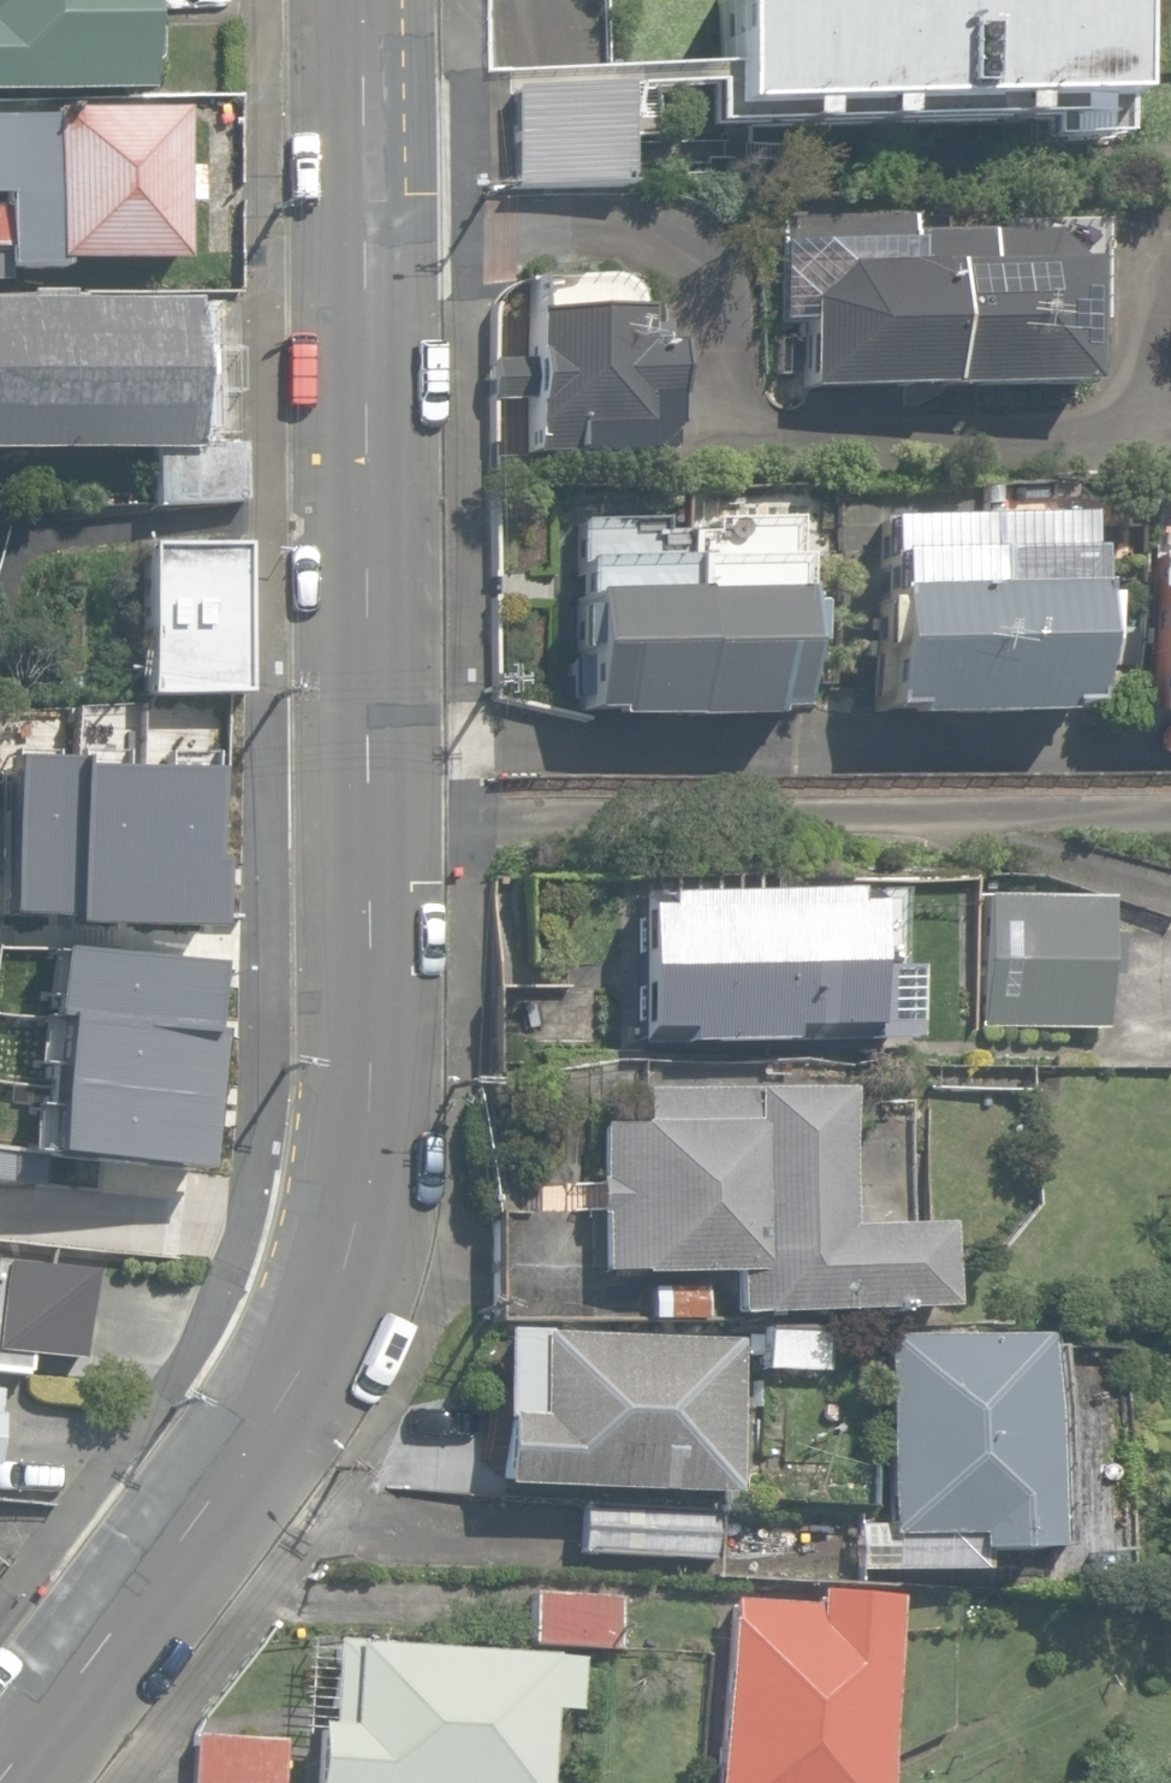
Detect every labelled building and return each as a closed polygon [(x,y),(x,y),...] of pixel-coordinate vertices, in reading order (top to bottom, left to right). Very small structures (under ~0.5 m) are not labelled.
[(149,90),(147,0),(0,0),(0,93),(149,90)] [(1037,142),(1105,142),(1104,0),(722,0),(722,111),(961,110),(961,124),(1037,123),(1037,142)] [(506,91),(507,190),(613,190),(612,90),(506,91)] [(5,280),(6,268),(61,269),(61,260),(182,261),(183,204),(199,204),(199,168),(183,168),(184,112),(53,111),(52,121),(0,120),(0,198),(6,198),(5,210),(0,210),(0,280),(5,280)] [(797,322),(799,388),(1077,383),(1076,319),(1102,318),(1101,218),(1013,220),(1013,233),(940,234),(939,219),(771,222),(773,322),(797,322)] [(520,400),(521,456),(659,455),(656,351),(642,351),(641,335),(627,335),(626,315),(625,307),(623,300),(619,293),(614,287),(608,283),(602,279),(521,280),(523,361),(484,362),(485,400),(520,400)] [(198,445),(193,302),(63,306),(62,295),(23,297),(24,307),(0,308),(0,451),(198,445)] [(151,452),(153,507),(243,504),(242,449),(151,452)] [(978,518),(977,715),(1053,714),(1053,707),(1072,707),(1070,517),(978,518)] [(902,716),(977,715),(978,518),(875,519),(876,710),(902,710),(902,716)] [(680,535),(684,718),(759,718),(759,711),(784,711),(783,521),(704,522),(704,535),(680,535)] [(684,718),(680,535),(652,535),(652,522),(572,523),(573,709),(600,709),(600,719),(684,718)] [(139,548),(141,695),(244,693),(241,546),(139,548)] [(53,969),(253,953),(240,784),(40,800),(53,969)] [(27,972),(19,803),(0,803),(0,973),(27,972)] [(860,1032),(860,1045),(903,1045),(903,971),(890,971),(889,896),(636,899),(638,1033),(681,1032),(681,1045),(782,1044),(782,1033),(860,1032)] [(984,1025),(1104,1027),(1106,901),(987,899),(984,1025)] [(494,990),(495,1045),(591,1045),(590,989),(494,990)] [(224,1215),(249,1015),(96,996),(71,1196),(224,1215)] [(732,1273),(733,1315),(939,1310),(937,1228),(853,1230),(853,1213),(843,1214),(840,1093),(636,1098),(637,1126),(596,1127),(597,1183),(592,1183),(592,1214),(598,1214),(599,1276),(732,1273)] [(491,1318),(574,1318),(574,1214),(491,1213),(491,1318)] [(75,1363),(84,1272),(0,1264),(0,1355),(75,1363)] [(649,1290),(649,1320),(704,1320),(704,1290),(649,1290)] [(758,1369),(817,1371),(818,1329),(760,1326),(758,1369)] [(500,1484),(730,1494),(737,1343),(502,1332),(498,1428),(502,1428),(500,1484)] [(1038,1338),(879,1339),(880,1508),(853,1508),(853,1571),(966,1570),(966,1550),(1040,1550),(1038,1338)] [(587,1554),(717,1561),(720,1515),(589,1507),(587,1554)] [(527,1644),(614,1649),(618,1597),(530,1591),(527,1644)] [(887,1599),(815,1593),(814,1609),(732,1602),(716,1782),(870,1782),(887,1599)] [(551,1712),(579,1713),(582,1660),(360,1646),(360,1643),(334,1641),(329,1725),(318,1724),(314,1782),(546,1782),(551,1712)] [(283,1741),(195,1737),(192,1782),(280,1782),(283,1741)]
